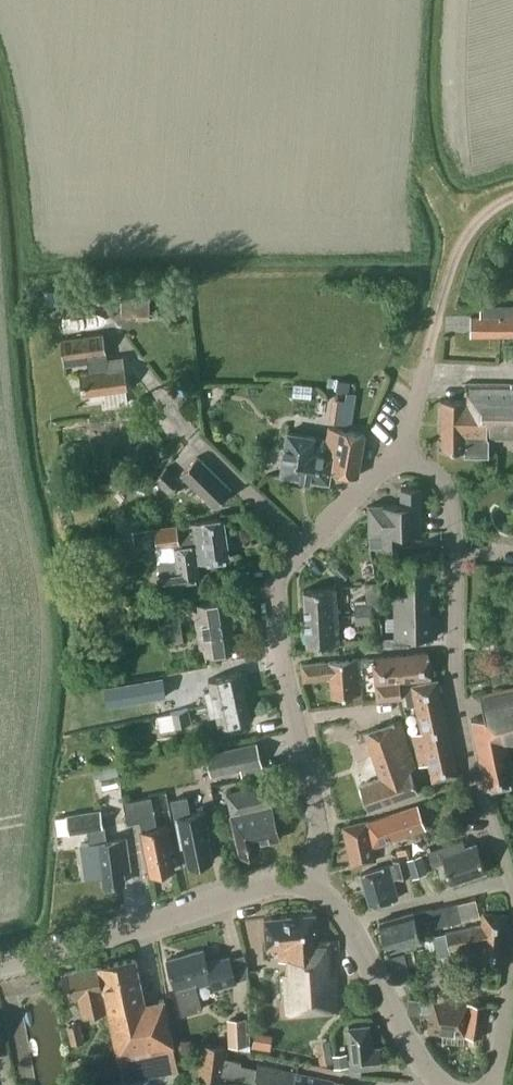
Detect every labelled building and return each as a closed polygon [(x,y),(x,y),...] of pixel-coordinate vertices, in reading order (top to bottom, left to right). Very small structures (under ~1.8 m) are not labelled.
[(128,292),(131,319),(151,316),(147,289),(128,292)] [(470,336),(512,336),(512,304),(479,304),(479,315),(470,315),(470,336)] [(106,404),(128,401),(126,387),(127,387),(123,356),(107,359),(103,333),(61,339),(64,364),(88,360),(89,371),(80,372),(83,393),(104,390),(106,404)] [(353,421),(359,380),(335,376),(328,417),(353,421)] [(466,450),(466,454),(488,455),(488,438),(512,438),(512,384),(467,384),(467,399),(441,399),(441,450),(466,450)] [(358,475),(365,434),(329,428),(327,438),(318,436),(290,431),(283,473),(330,480),(332,469),(358,475)] [(180,473),(215,506),(231,489),(197,456),(180,473)] [(168,495),(182,481),(166,466),(152,480),(168,495)] [(401,504),(382,504),(368,505),(368,534),(369,534),(370,547),(402,547),(402,533),(422,533),(421,487),(401,487),(401,504)] [(223,517),(189,522),(154,527),(163,595),(181,592),(179,581),(199,578),(197,562),(229,558),(223,517)] [(132,529),(110,532),(112,546),(134,543),(132,529)] [(429,595),(429,596),(436,596),(435,554),(394,555),(394,576),(401,576),(401,595),(401,596),(429,595)] [(304,588),(305,616),(338,614),(336,587),(304,588)] [(86,596),(87,606),(106,604),(104,594),(86,596)] [(430,615),(429,596),(429,595),(401,596),(401,595),(394,595),(395,616),(430,615)] [(192,623),(193,629),(232,623),(231,617),(228,598),(198,602),(199,608),(194,609),(196,623),(192,623)] [(354,603),(355,613),(372,613),(371,602),(354,603)] [(372,623),(372,613),(355,613),(355,623),(372,623)] [(338,614),(305,616),(307,644),(339,642),(338,614)] [(430,615),(395,616),(395,636),(437,636),(436,614),(430,615)] [(166,644),(183,641),(180,621),(163,623),(166,644)] [(232,623),(193,629),(194,635),(198,634),(200,648),(204,647),(205,653),(235,649),(233,629),(232,623)] [(428,655),(428,653),(373,657),(378,699),(401,697),(400,681),(431,678),(431,675),(429,655),(428,655)] [(362,693),(359,658),(302,663),(303,678),(330,675),(332,696),(354,694),(362,693)] [(207,703),(245,694),(240,671),(208,678),(211,692),(205,693),(207,703)] [(433,779),(458,774),(437,679),(404,686),(408,705),(415,703),(421,731),(414,733),(420,764),(429,762),(433,779)] [(512,780),(512,757),(508,758),(505,744),(512,742),(512,688),(480,695),(484,715),(472,718),(487,788),(511,782),(511,781),(512,780)] [(363,702),(362,693),(354,694),(354,703),(363,702)] [(167,698),(170,712),(157,715),(160,729),(191,722),(185,694),(167,698)] [(251,718),(245,694),(207,703),(210,713),(215,712),(219,725),(251,718)] [(368,807),(418,792),(410,769),(413,766),(399,721),(366,731),(380,776),(360,783),(368,807)] [(242,775),(263,771),(257,742),(206,754),(211,774),(240,768),(242,775)] [(257,843),(279,837),(271,805),(266,783),(226,793),(231,814),(240,853),(259,849),(257,843)] [(139,819),(142,829),(141,829),(150,873),(174,868),(169,844),(172,844),(168,824),(157,826),(151,795),(124,800),(128,821),(139,819)] [(187,796),(172,799),(180,842),(184,845),(188,864),(212,859),(207,835),(210,835),(205,810),(190,813),(187,796)] [(344,825),(352,864),(376,859),(373,846),(394,839),(394,838),(426,827),(418,804),(368,820),(368,819),(344,825)] [(102,809),(66,814),(69,831),(89,829),(91,841),(80,843),(85,877),(103,875),(104,884),(125,882),(123,869),(130,868),(125,836),(106,839),(102,809)] [(459,818),(446,822),(450,835),(463,831),(459,818)] [(451,882),(486,870),(477,842),(466,846),(463,839),(429,851),(433,864),(444,861),(451,882)] [(422,853),(407,857),(412,877),(427,873),(422,853)] [(393,878),(410,874),(406,856),(393,859),(394,863),(364,871),(364,872),(362,872),(370,904),(393,899),(397,897),(393,878)] [(428,927),(463,918),(458,900),(433,907),(432,905),(380,919),(387,944),(409,938),(409,936),(429,931),(428,927)] [(319,939),(316,912),(265,917),(268,946),(279,946),(280,958),(286,958),(287,972),(280,972),(282,997),(280,998),(281,1015),(342,1010),(340,966),(332,966),(332,949),(339,949),(338,937),(319,939)] [(505,958),(508,913),(484,912),(481,924),(433,934),(437,955),(450,952),(449,948),(481,940),(479,956),(505,958)] [(408,969),(407,962),(417,960),(413,947),(392,953),(397,972),(408,969)] [(230,955),(208,962),(203,948),(167,959),(176,991),(182,1013),(202,1008),(196,986),(212,981),(214,987),(237,981),(230,955)] [(135,957),(98,965),(108,1004),(118,1055),(124,1080),(178,1069),(173,1043),(174,1043),(164,998),(145,1002),(135,957)] [(108,1004),(98,965),(66,971),(72,997),(79,995),(82,1010),(108,1004)] [(407,1012),(419,1012),(420,998),(408,997),(407,1012)] [(487,1003),(469,1001),(433,997),(429,1030),(483,1035),(487,1003)] [(227,1018),(228,1044),(247,1044),(246,1017),(227,1018)] [(79,1022),(67,1025),(71,1044),(84,1040),(79,1022)] [(369,1023),(349,1025),(353,1066),(381,1063),(379,1045),(372,1046),(369,1023)] [(329,1038),(316,1040),(320,1063),(333,1061),(329,1038)] [(295,1072),(258,1064),(257,1067),(240,1063),(241,1061),(224,1057),(226,1045),(203,1043),(199,1078),(221,1081),(222,1074),(254,1081),(253,1084),(292,1084),(295,1072)] [(345,1048),(332,1050),(334,1065),(347,1064),(345,1048)] [(295,1072),(292,1084),(333,1084),(334,1080),(295,1072)]
